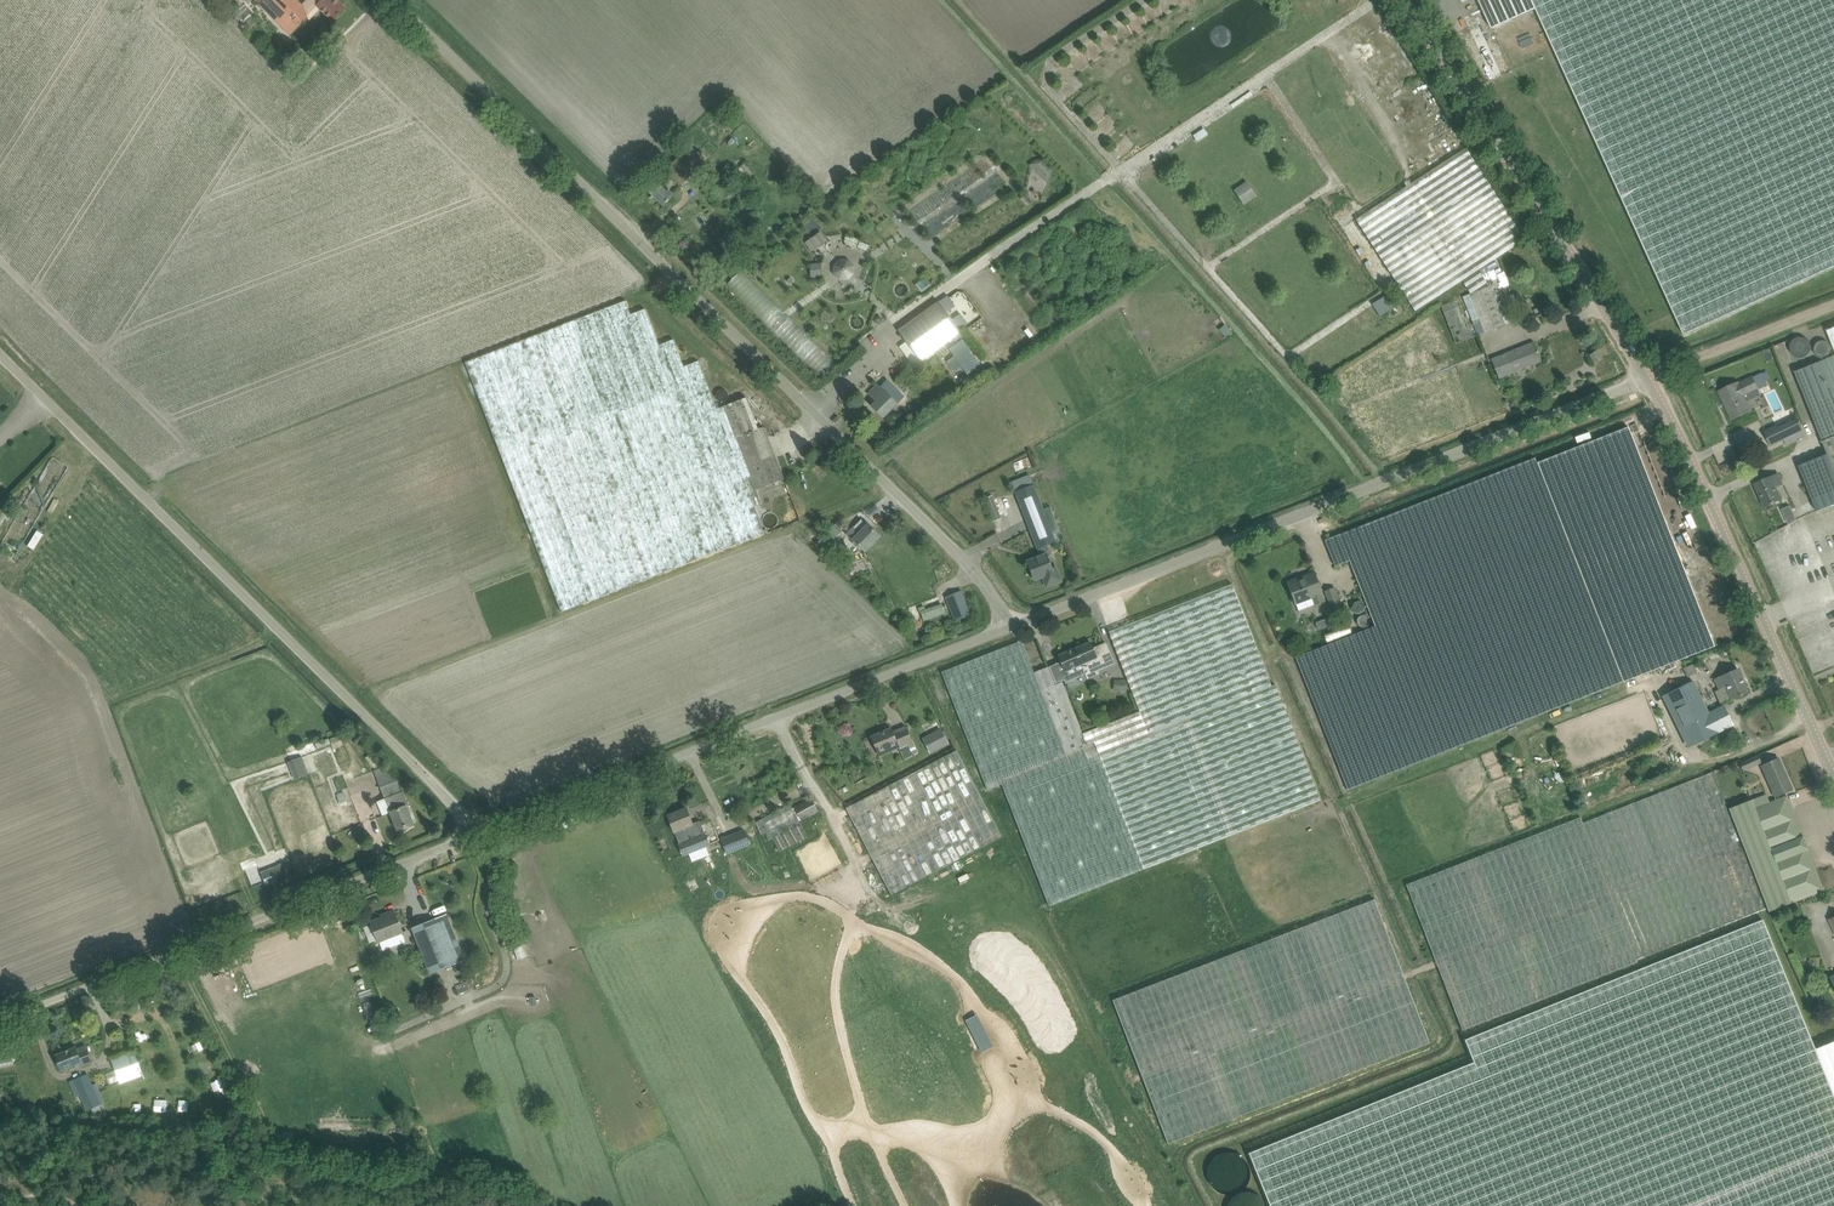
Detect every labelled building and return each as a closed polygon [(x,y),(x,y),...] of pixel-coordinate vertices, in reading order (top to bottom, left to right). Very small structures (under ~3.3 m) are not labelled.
[(306,17),(310,21),(321,9),(334,21),(346,9),(336,0),(323,0),(322,1),(321,0),(318,0),(306,12),(294,0),(256,0),(289,33),(306,17)] [(1833,266),(1833,0),(1480,0),(1494,29),(1538,9),(1685,334),(1833,266)] [(1479,270),(1516,246),(1526,240),(1467,148),(1457,155),(1356,219),(1416,311),(1462,281),(1466,287),(1483,276),(1479,270)] [(1045,180),(1056,170),(1044,155),(1032,165),(1045,180)] [(751,177),(743,165),(738,169),(747,180),(751,177)] [(667,192),(656,180),(647,189),(663,206),(674,195),(669,190),(667,192)] [(1250,180),(1235,188),(1244,204),(1259,196),(1250,180)] [(821,232),(805,243),(812,252),(827,241),(821,232)] [(858,241),(847,236),(845,241),(846,245),(853,247),(856,246),(858,241)] [(846,280),(854,273),(840,259),(833,266),(846,280)] [(819,278),(819,263),(810,264),(811,278),(819,278)] [(825,376),(837,364),(741,271),(728,285),(771,327),(773,325),(825,376)] [(1441,305),(1457,343),(1479,335),(1509,323),(1501,301),(1497,302),(1490,286),(1489,286),(1483,276),(1466,287),(1471,293),(1441,305)] [(1390,294),(1373,305),(1380,317),(1398,306),(1390,294)] [(747,398),(725,406),(717,409),(706,379),(699,361),(684,367),(674,340),(659,345),(646,309),(631,315),(626,301),(466,363),(503,458),(502,458),(562,612),(766,534),(755,507),(763,504),(758,489),(784,479),(764,427),(759,429),(747,398)] [(938,302),(898,331),(920,361),(960,332),(953,322),(959,317),(953,308),(946,312),(938,302)] [(1810,349),(1810,348),(1810,346),(1809,344),(1807,340),(1805,339),(1802,338),(1799,337),(1796,338),(1794,339),(1791,341),(1789,344),(1788,349),(1789,352),(1791,356),(1794,358),(1798,360),(1800,360),(1803,359),(1807,357),(1809,354),(1810,351),(1810,349)] [(963,341),(949,351),(953,357),(946,362),(954,374),(961,369),(966,376),(980,366),(963,341)] [(1534,343),(1492,360),(1499,378),(1541,361),(1534,343)] [(1601,359),(1598,354),(1597,351),(1591,355),(1595,363),(1601,359)] [(1795,374),(1828,457),(1799,468),(1818,514),(1833,507),(1833,358),(1795,374)] [(1763,373),(1767,381),(1771,379),(1767,371),(1763,373)] [(1750,393),(1758,389),(1753,377),(1739,384),(1738,383),(1720,392),(1733,419),(1751,411),(1743,394),(1749,391),(1750,393)] [(884,418),(888,414),(898,403),(878,384),(868,393),(876,401),(871,406),(884,418)] [(1375,626),(1296,657),(1348,790),(1714,646),(1628,427),(1537,462),(1535,458),(1325,540),(1335,566),(1350,561),(1375,626)] [(1766,508),(1771,505),(1783,500),(1777,487),(1783,484),(1778,474),(1755,484),(1766,508)] [(1047,546),(1056,542),(1030,476),(1012,482),(1038,549),(1041,557),(1028,562),(1035,579),(1043,576),(1047,586),(1061,581),(1056,568),(1052,569),(1047,557),(1051,555),(1047,546)] [(993,496),(986,498),(994,521),(1001,518),(993,496)] [(1791,523),(1800,519),(1792,505),(1783,510),(1791,523)] [(848,534),(865,551),(880,536),(862,519),(848,534)] [(1288,583),(1290,588),(1296,604),(1312,598),(1315,605),(1325,601),(1322,594),(1314,573),(1288,583)] [(1272,686),(1236,595),(1232,584),(1109,632),(1140,711),(1083,734),(1063,681),(1056,684),(1049,667),(1034,672),(1022,641),(942,672),(987,789),(1002,783),(1050,906),(1320,801),(1275,685),(1272,686)] [(1335,587),(1325,591),(1333,609),(1342,605),(1335,587)] [(970,615),(961,592),(950,596),(947,597),(956,620),(970,615)] [(924,620),(929,619),(945,613),(942,603),(921,611),(921,612),(913,615),(915,621),(923,618),(924,620)] [(1333,615),(1324,618),(1327,627),(1336,624),(1333,615)] [(1035,642),(1028,644),(1034,670),(1041,668),(1035,642)] [(1098,671),(1115,663),(1106,643),(1093,649),(1091,642),(1059,656),(1065,671),(1082,664),(1088,678),(1099,674),(1098,671)] [(1697,672),(1693,664),(1684,669),(1688,677),(1692,675),(1697,672)] [(1721,704),(1731,700),(1749,692),(1738,668),(1714,679),(1719,690),(1715,692),(1721,704)] [(1695,741),(1716,731),(1692,678),(1662,692),(1675,720),(1684,716),(1695,741)] [(1118,680),(1117,691),(1127,691),(1128,681),(1118,680)] [(871,737),(874,742),(878,753),(897,745),(903,759),(918,753),(906,726),(893,732),(891,728),(871,737)] [(924,739),(923,739),(931,753),(931,752),(948,743),(941,729),(924,739)] [(339,734),(330,738),(333,743),(342,740),(339,734)] [(331,744),(328,738),(315,743),(317,749),(331,744)] [(847,808),(893,895),(1001,838),(956,751),(847,808)] [(1740,763),(1743,769),(1744,771),(1762,763),(1758,755),(1740,763)] [(293,760),(300,777),(309,774),(302,756),(293,760)] [(1762,766),(1776,797),(1793,789),(1779,758),(1762,766)] [(391,812),(398,829),(398,830),(414,823),(407,806),(409,805),(399,780),(397,781),(393,773),(391,774),(387,764),(374,770),(386,800),(392,797),(397,810),(391,812)] [(1752,800),(1728,809),(1713,771),(1583,823),(1581,817),(1536,835),(1406,885),(1463,1030),(1637,963),(1636,960),(1767,908),(1769,912),(1820,892),(1804,852),(1809,850),(1803,836),(1799,838),(1785,801),(1776,805),(1774,800),(1755,808),(1752,800)] [(1646,780),(1644,774),(1636,778),(1639,784),(1646,780)] [(349,805),(344,793),(337,795),(342,807),(349,805)] [(803,821),(818,812),(811,798),(792,808),(791,804),(754,823),(763,842),(774,839),(780,851),(808,837),(801,824),(801,823),(804,822),(803,821)] [(700,821),(693,824),(687,808),(668,816),(675,832),(684,856),(709,846),(705,834),(700,821)] [(745,829),(720,838),(727,855),(751,845),(745,829)] [(290,875),(285,861),(279,864),(280,865),(262,873),(267,886),(285,879),(284,877),(290,875)] [(1375,899),(1113,1000),(1168,1144),(1430,1043),(1375,899)] [(371,922),(373,928),(379,942),(403,932),(395,910),(385,914),(386,916),(371,922)] [(447,914),(436,919),(412,928),(430,974),(465,960),(447,914)] [(1815,1049),(1763,920),(1465,1040),(1474,1062),(1249,1153),(1270,1205),(1833,1205),(1833,1041),(1815,1049)] [(459,994),(470,990),(466,980),(455,984),(459,994)] [(193,1053),(205,1051),(203,1041),(191,1044),(193,1053)] [(76,1047),(56,1055),(62,1071),(81,1063),(83,1066),(93,1062),(86,1046),(77,1049),(76,1047)] [(111,1058),(121,1083),(140,1075),(130,1050),(111,1058)] [(204,1073),(214,1068),(210,1060),(200,1065),(204,1073)] [(100,1091),(97,1084),(92,1086),(87,1076),(74,1081),(87,1112),(105,1105),(99,1092),(100,1091)] [(213,1081),(215,1092),(226,1090),(223,1079),(213,1081)] [(187,1112),(187,1100),(179,1100),(179,1112),(187,1112)]
